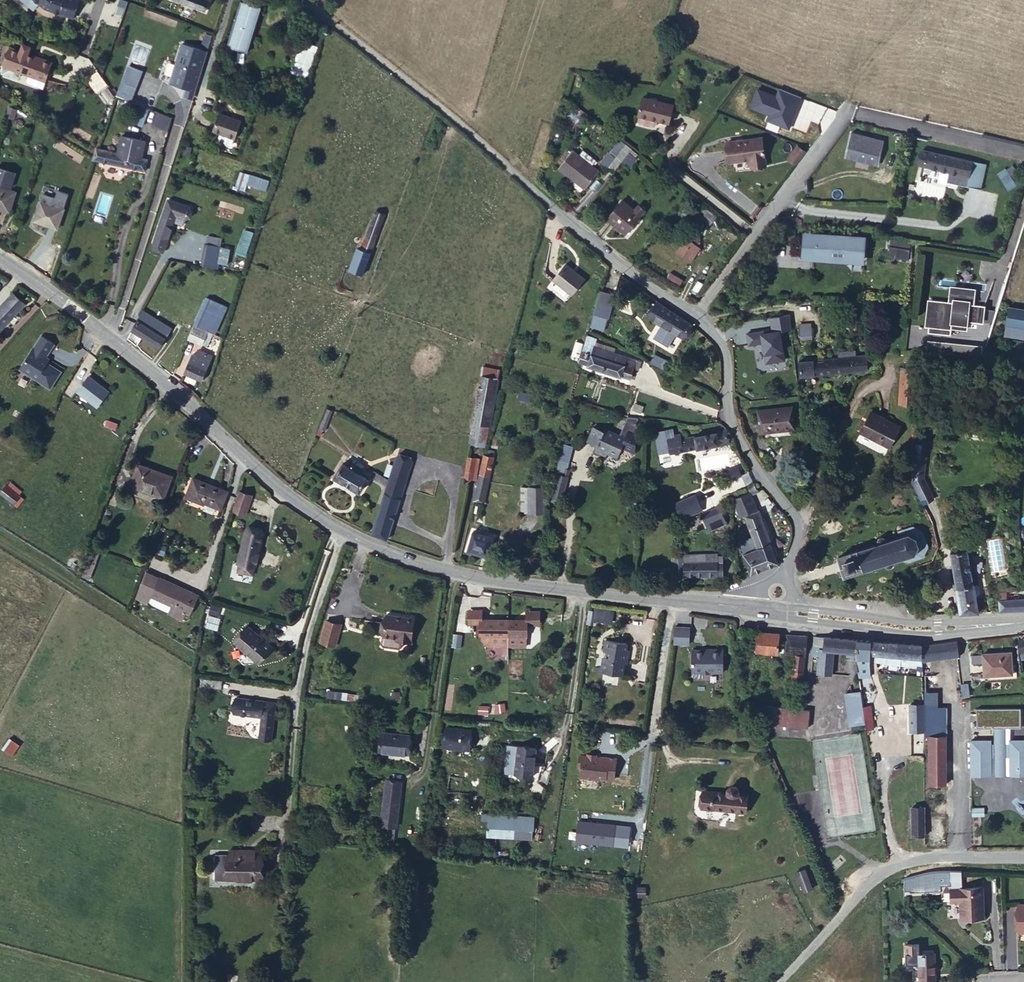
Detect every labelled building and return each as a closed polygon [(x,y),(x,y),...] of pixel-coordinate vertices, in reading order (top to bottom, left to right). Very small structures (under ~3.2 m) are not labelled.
[(39,5),(57,13),(58,12),(62,0),(35,0),(39,5)] [(58,12),(70,17),(76,0),(62,0),(58,12)] [(253,9),(251,9),(253,2),(243,0),(235,0),(223,43),(242,48),(253,9)] [(202,46),(179,37),(164,76),(182,83),(180,90),(186,92),(202,46)] [(290,64),(298,67),(306,43),(298,40),(290,64)] [(17,81),(34,87),(44,60),(20,51),(21,44),(14,41),(12,48),(2,44),(0,50),(0,74),(9,77),(11,70),(20,73),(17,81)] [(136,63),(125,58),(115,85),(127,89),(136,63)] [(296,74),(298,67),(290,64),(287,71),(296,74)] [(676,98),(644,90),(640,109),(642,110),(641,116),(643,119),(658,121),(659,114),(673,117),(676,98)] [(822,111),(811,104),(807,110),(817,117),(822,111)] [(140,106),(137,111),(148,116),(150,111),(140,106)] [(162,131),(166,116),(151,110),(146,126),(162,131)] [(224,133),(229,117),(215,112),(210,127),(217,130),(224,133)] [(235,120),(229,117),(224,133),(229,135),(235,120)] [(847,149),(877,157),(882,139),(850,131),(847,149)] [(222,138),(215,135),(213,138),(225,143),(229,135),(224,133),(222,138)] [(629,140),(625,136),(612,154),(607,164),(610,167),(618,156),(624,147),(629,140)] [(116,145),(139,154),(142,144),(119,137),(116,145)] [(762,137),(730,142),(732,154),(748,151),(750,158),(765,156),(762,137)] [(804,147),(795,142),(787,156),(795,162),(804,147)] [(113,153),(136,161),(139,154),(116,145),(113,153)] [(89,146),(85,157),(139,175),(143,164),(136,161),(113,153),(89,146)] [(631,152),(624,147),(618,156),(625,161),(631,152)] [(570,148),(558,165),(583,184),(595,167),(590,163),(585,159),(570,148)] [(876,162),(877,157),(847,149),(845,154),(876,162)] [(923,149),(920,164),(969,175),(967,186),(980,187),(985,162),(923,149)] [(607,164),(612,154),(605,150),(599,158),(607,164)] [(1002,174),(1011,167),(1008,162),(998,168),(1002,174)] [(1018,178),(1011,167),(1002,174),(1008,184),(1018,178)] [(262,182),(245,175),(243,185),(259,191),(262,182)] [(8,191),(0,188),(0,209),(2,210),(8,191)] [(621,196),(606,217),(626,231),(640,211),(644,205),(637,200),(633,205),(621,196)] [(154,212),(165,215),(176,219),(179,207),(157,200),(154,212)] [(50,230),(56,210),(32,201),(26,221),(50,230)] [(241,214),(243,208),(221,201),(219,206),(241,214)] [(711,219),(716,213),(706,206),(701,212),(711,219)] [(161,226),(165,215),(154,212),(151,223),(161,226)] [(382,223),(370,218),(357,254),(354,254),(346,276),(360,281),(382,223)] [(154,249),(161,226),(151,223),(143,245),(154,249)] [(816,233),(866,235),(866,232),(804,229),(805,255),(817,256),(816,233)] [(247,256),(254,234),(244,230),(236,252),(247,256)] [(687,231),(683,238),(693,245),(697,237),(687,231)] [(865,258),(866,235),(816,233),(817,256),(865,258)] [(201,267),(217,270),(224,240),(208,236),(201,267)] [(888,255),(909,256),(910,238),(889,237),(888,255)] [(674,252),(689,261),(698,249),(693,245),(683,238),(674,252)] [(569,291),(580,274),(562,262),(551,279),(569,291)] [(622,288),(601,279),(600,316),(615,320),(622,288)] [(8,280),(0,289),(0,311),(19,291),(8,280)] [(979,319),(981,305),(981,301),(972,300),(973,290),(952,288),(951,298),(931,295),(928,322),(950,325),(951,320),(951,315),(966,317),(979,319)] [(686,316),(658,296),(648,310),(657,316),(653,323),(665,331),(669,325),(677,330),(678,329),(681,331),(684,326),(681,324),(686,316)] [(214,306),(195,299),(186,327),(205,333),(214,306)] [(1008,302),(1003,322),(1023,326),(1023,305),(1008,302)] [(992,320),(996,307),(981,305),(979,319),(992,320)] [(784,315),(773,318),(775,328),(787,326),(784,315)] [(140,318),(128,335),(132,339),(149,351),(160,333),(140,318)] [(797,321),(798,335),(810,334),(810,321),(797,321)] [(913,323),(907,322),(903,322),(901,333),(912,334),(913,323)] [(50,333),(36,324),(15,357),(45,378),(57,360),(39,348),(50,333)] [(197,353),(203,336),(186,330),(178,347),(197,353)] [(128,335),(121,343),(127,348),(132,339),(128,335)] [(590,342),(582,340),(578,354),(585,356),(590,342)] [(590,352),(586,363),(637,377),(641,366),(633,363),(635,357),(601,347),(599,355),(590,352)] [(646,359),(661,367),(665,360),(652,351),(646,359)] [(812,359),(797,359),(798,374),(871,370),(870,355),(830,357),(829,352),(812,354),(812,359)] [(193,362),(187,359),(180,378),(196,384),(204,361),(195,358),(193,362)] [(74,379),(93,396),(104,382),(85,365),(74,379)] [(898,365),(896,397),(910,398),(911,366),(898,365)] [(481,379),(495,382),(497,372),(485,369),(481,379)] [(476,449),(495,382),(481,379),(462,446),(476,449)] [(339,393),(333,390),(330,397),(336,401),(339,393)] [(516,398),(513,404),(519,406),(521,400),(516,398)] [(897,419),(869,405),(859,425),(889,439),(897,419)] [(334,410),(326,406),(319,425),(328,429),(334,410)] [(793,427),(793,408),(759,408),(758,427),(793,427)] [(585,438),(595,442),(600,429),(590,425),(585,438)] [(600,429),(595,442),(592,449),(603,454),(605,448),(616,453),(622,435),(600,427),(600,429)] [(681,434),(668,436),(671,451),(724,439),(721,429),(682,437),(681,434)] [(921,436),(913,434),(909,477),(929,515),(935,511),(925,493),(928,491),(918,474),(921,436)] [(392,457),(408,462),(411,452),(394,447),(391,455),(385,453),(382,460),(389,463),(392,457)] [(365,458),(354,452),(351,463),(340,457),(333,470),(361,483),(367,470),(361,467),(365,458)] [(162,467),(128,455),(122,477),(155,489),(162,467)] [(490,459),(479,456),(469,503),(479,505),(490,459)] [(389,463),(406,469),(408,462),(392,457),(389,463)] [(369,468),(385,476),(388,468),(372,461),(369,468)] [(471,466),(461,462),(456,478),(467,482),(471,466)] [(388,468),(404,474),(406,469),(389,463),(388,468)] [(201,491),(219,500),(224,481),(188,466),(180,485),(199,493),(201,491)] [(742,466),(731,471),(735,479),(747,474),(742,466)] [(370,530),(387,537),(404,474),(388,468),(385,476),(370,530)] [(3,475),(0,473),(0,485),(3,487),(9,480),(3,475)] [(558,476),(549,497),(557,501),(568,475),(562,473),(560,478),(558,476)] [(238,481),(229,500),(241,506),(250,487),(238,481)] [(0,495),(0,496),(18,508),(26,496),(8,484),(0,495)] [(527,486),(527,492),(530,493),(542,492),(541,484),(527,486)] [(520,520),(533,519),(530,493),(527,492),(518,493),(520,520)] [(530,493),(533,519),(545,517),(542,492),(530,493)] [(685,502),(691,517),(711,509),(705,494),(685,502)] [(763,511),(758,496),(740,502),(747,518),(763,511)] [(735,525),(728,506),(709,513),(714,532),(735,525)] [(758,576),(782,565),(763,515),(751,519),(759,541),(764,552),(751,558),(758,576)] [(252,557),(263,522),(248,517),(237,551),(252,557)] [(871,543),(835,559),(841,574),(874,562),(878,565),(883,563),(884,558),(902,551),(904,555),(916,549),(922,541),(926,538),(919,526),(912,529),(910,525),(895,532),(895,534),(879,541),(878,538),(870,541),(871,543)] [(488,539),(469,535),(466,552),(485,557),(488,539)] [(764,552),(759,541),(747,546),(751,558),(764,552)] [(957,550),(961,609),(975,609),(972,550),(957,550)] [(252,557),(237,551),(234,560),(249,565),(252,557)] [(686,554),(687,562),(708,562),(708,554),(686,554)] [(138,559),(128,586),(139,592),(140,590),(142,584),(168,597),(165,603),(174,608),(178,601),(185,584),(138,559)] [(687,562),(686,573),(719,575),(719,563),(708,562),(687,562)] [(142,584),(140,590),(165,603),(168,597),(142,584)] [(191,586),(185,584),(178,601),(183,603),(191,586)] [(1002,598),(1002,609),(1023,607),(1023,597),(1009,598),(1002,598)] [(406,607),(378,603),(374,632),(377,634),(391,637),(394,635),(394,629),(402,630),(406,607)] [(521,606),(521,615),(522,617),(533,617),(533,606),(521,606)] [(582,606),(581,620),(589,621),(591,607),(582,606)] [(314,629),(328,633),(335,612),(320,608),(314,629)] [(477,619),(478,616),(478,608),(466,608),(466,619),(477,619)] [(244,651),(259,637),(238,614),(223,628),(244,651)] [(521,615),(478,616),(477,619),(478,633),(486,633),(487,643),(523,642),(522,617),(521,615)] [(687,623),(672,623),(671,639),(686,639),(687,623)] [(823,644),(823,634),(810,626),(810,649),(819,656),(820,644),(823,644)] [(622,633),(599,630),(597,642),(601,642),(601,648),(598,647),(596,661),(593,661),(593,665),(618,668),(620,655),(623,655),(625,640),(622,639),(622,633)] [(775,631),(756,630),(755,646),(775,647),(775,631)] [(792,676),(803,677),(805,633),(784,632),(784,647),(793,648),(792,676)] [(486,633),(478,633),(479,638),(484,643),(487,643),(486,633)] [(853,652),(869,652),(869,637),(823,634),(823,644),(820,644),(819,656),(819,667),(832,668),(834,646),(852,646),(853,652)] [(954,636),(918,640),(919,652),(926,652),(953,649),(955,648),(954,636)] [(919,652),(918,640),(875,638),(875,658),(884,658),(884,660),(919,660),(919,652)] [(705,644),(690,645),(690,665),(697,665),(698,668),(708,667),(707,665),(720,665),(719,642),(704,642),(705,644)] [(1010,649),(979,650),(981,677),(1012,675),(1010,649)] [(871,672),(868,660),(869,652),(853,652),(854,660),(856,675),(871,672)] [(202,678),(203,670),(195,668),(194,677),(202,678)] [(922,670),(922,679),(935,679),(935,669),(924,670),(922,670)] [(215,672),(203,670),(202,678),(213,680),(215,672)] [(922,679),(923,690),(936,689),(935,679),(922,679)] [(235,685),(233,701),(258,705),(260,690),(261,689),(235,685)] [(253,729),(267,732),(275,692),(261,689),(260,690),(258,705),(253,729)] [(846,698),(860,699),(859,689),(845,692),(846,698)] [(923,702),(926,702),(936,703),(936,689),(923,690),(923,702)] [(862,709),(861,703),(860,699),(846,698),(848,711),(862,709)] [(919,701),(904,701),(905,729),(919,729),(919,727),(919,711),(919,701)] [(814,707),(762,702),(761,721),(813,725),(814,707)] [(862,709),(865,726),(865,727),(873,725),(870,702),(861,703),(862,709)] [(926,711),(926,726),(927,732),(944,732),(946,732),(945,702),(936,703),(926,702),(926,711)] [(975,706),(976,726),(994,725),(995,742),(990,742),(990,738),(970,738),(971,773),(991,772),(991,757),(994,757),(995,761),(1006,761),(1006,757),(1010,757),(1010,771),(1023,771),(1023,737),(1009,737),(1010,742),(1005,742),(1005,726),(1021,724),(1020,705),(975,706)] [(851,729),(865,726),(862,709),(848,711),(851,729)] [(375,742),(404,746),(406,728),(377,724),(375,742)] [(442,724),(441,747),(470,748),(471,726),(442,724)] [(944,732),(927,732),(928,779),(946,778),(944,732)] [(8,738),(2,748),(12,754),(18,744),(8,738)] [(533,769),(537,743),(511,739),(507,766),(533,769)] [(607,766),(614,767),(616,751),(606,751),(605,753),(602,753),(602,750),(597,749),(597,743),(585,742),(585,744),(574,743),(573,758),(576,759),(576,770),(607,772),(607,766)] [(379,816),(394,818),(398,774),(383,772),(379,816)] [(728,783),(702,782),(702,803),(714,805),(714,801),(747,803),(748,784),(739,783),(737,777),(731,777),(728,779),(728,783)] [(911,826),(924,826),(924,796),(910,796),(911,826)] [(486,821),(485,837),(532,839),(533,814),(481,811),(481,821),(486,821)] [(224,860),(255,862),(256,841),(250,841),(251,834),(227,832),(227,839),(224,839),(224,860)] [(804,890),(813,886),(804,866),(795,870),(804,890)] [(642,882),(631,882),(631,895),(642,895),(642,882)] [(983,884),(951,884),(951,898),(960,898),(961,914),(983,913),(983,884)] [(408,910),(417,910),(418,893),(409,892),(408,910)] [(915,978),(934,978),(933,947),(914,947),(915,978)]
